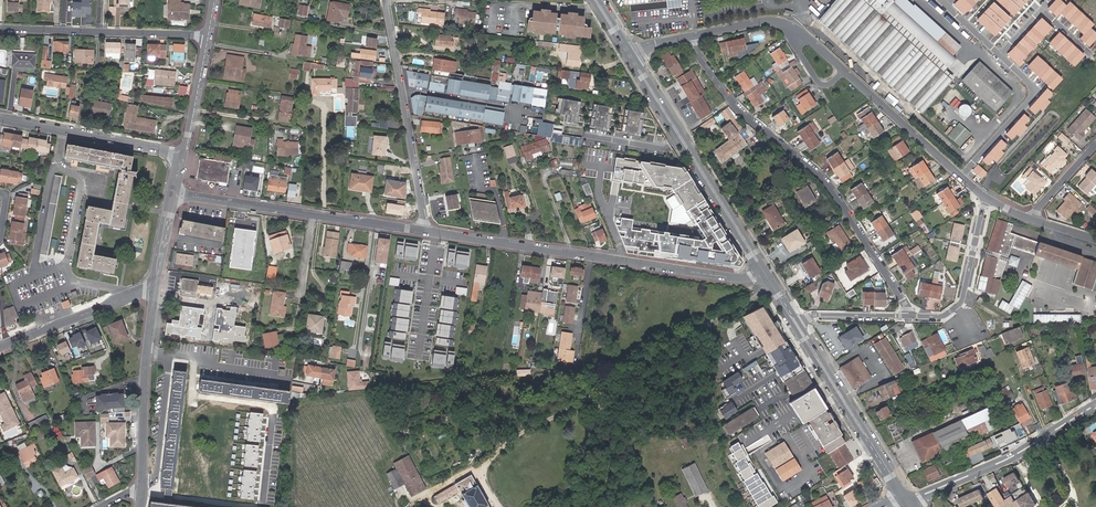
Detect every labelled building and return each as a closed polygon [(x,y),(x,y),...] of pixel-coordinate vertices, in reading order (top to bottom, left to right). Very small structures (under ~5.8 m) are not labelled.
[(18,5),(18,0),(8,0),(7,11),(18,12),(18,5)] [(53,0),(38,0),(38,11),(49,12),(49,3),(53,0)] [(82,2),(81,13),(90,14),(91,0),(82,0),(82,2)] [(632,10),(667,7),(666,0),(631,3),(632,10)] [(818,20),(916,108),(915,110),(918,113),(920,112),(921,113),(950,81),(870,8),(876,2),(877,0),(836,0),(818,20)] [(876,2),(955,76),(963,67),(954,59),(890,0),(877,0),(876,2)] [(954,59),(963,50),(908,0),(890,0),(954,59)] [(953,4),(966,15),(980,0),(957,0),(953,4)] [(976,19),(994,37),(1029,0),(994,0),(976,19)] [(1047,8),(1055,17),(1059,13),(1083,35),(1079,40),(1088,48),(1095,40),(1095,34),(1090,29),(1094,25),(1069,2),(1064,7),(1056,0),(1055,0),(1047,8)] [(81,13),(82,2),(72,1),(72,16),(81,17),(81,13)] [(348,12),(349,5),(333,2),(330,19),(342,21),(343,14),(344,12),(348,12)] [(876,2),(870,8),(950,81),(955,76),(876,2)] [(182,3),(175,3),(175,4),(168,4),(168,5),(168,11),(167,18),(167,19),(174,19),(174,20),(182,20),(182,19),(188,19),(189,4),(182,4),(182,3)] [(300,4),(298,14),(307,15),(309,6),(300,4)] [(423,10),(419,9),(418,17),(422,18),(421,23),(443,25),(444,15),(430,13),(423,12),(423,10)] [(476,13),(467,12),(460,11),(460,10),(455,10),(455,17),(459,18),(458,23),(475,24),(476,13)] [(561,34),(578,36),(588,37),(589,28),(585,28),(586,27),(585,25),(584,24),(583,24),(582,25),(583,17),(581,17),(562,15),(560,15),(559,19),(555,18),(556,14),(553,14),(535,12),(533,11),(532,19),(531,18),(530,18),(529,19),(528,20),(528,21),(527,21),(527,30),(529,30),(547,32),(554,33),(554,30),(558,30),(558,34),(561,34)] [(252,24),(270,27),(272,17),(254,14),(252,24)] [(1041,18),(1008,54),(1020,65),(1053,29),(1041,18)] [(289,20),(280,19),(279,26),(288,28),(289,20)] [(1085,57),(1059,33),(1049,43),(1075,67),(1085,57)] [(296,35),(292,54),(303,57),(307,37),(296,35)] [(435,46),(451,48),(453,38),(436,36),(435,46)] [(367,37),(366,47),(375,48),(376,38),(367,37)] [(734,41),(736,51),(745,49),(743,39),(734,41)] [(556,44),(551,43),(538,42),(524,40),(523,45),(556,48),(556,44)] [(68,41),(53,42),(53,51),(65,51),(66,47),(68,47),(68,41)] [(727,52),(736,51),(734,41),(725,43),(727,52)] [(119,43),(106,43),(105,52),(119,53),(119,43)] [(580,46),(560,44),(559,51),(567,52),(566,64),(579,65),(581,50),(580,50),(580,46)] [(159,56),(166,56),(166,45),(159,45),(159,47),(155,47),(155,45),(148,45),(148,55),(159,56)] [(172,66),(184,67),(185,58),(183,58),(183,55),(184,45),(174,45),(173,55),(172,56),(172,66)] [(125,46),(123,61),(133,63),(135,48),(125,46)] [(774,69),(776,72),(777,72),(781,69),(789,64),(779,49),(770,54),(778,66),(774,69)] [(85,53),(85,50),(76,50),(76,62),(92,63),(93,53),(85,53)] [(376,51),(365,50),(364,59),(375,60),(376,51)] [(683,75),(674,59),(675,58),(677,54),(674,50),(670,50),(667,52),(668,53),(661,57),(675,80),(676,79),(683,75)] [(35,53),(13,53),(12,65),(34,66),(35,53)] [(242,70),(243,58),(227,56),(226,60),(229,61),(226,78),(240,81),(242,70)] [(1051,68),(1038,56),(1027,67),(1053,91),(1064,80),(1051,68)] [(446,72),(453,73),(455,62),(433,58),(431,69),(446,72)] [(979,60),(961,80),(994,111),(1013,91),(979,60)] [(497,72),(498,62),(491,61),(490,71),(491,71),(497,72)] [(311,64),(304,62),(302,70),(310,71),(310,68),(311,64)] [(369,84),(372,63),(361,62),(360,73),(355,72),(350,71),(350,76),(353,76),(353,80),(345,79),(345,85),(353,86),(353,82),(369,84)] [(791,68),(789,64),(781,69),(782,71),(778,73),(783,81),(786,78),(787,78),(791,85),(799,79),(791,68)] [(426,87),(428,74),(412,71),(413,66),(408,65),(407,71),(403,71),(405,85),(414,86),(416,85),(426,87)] [(174,81),(175,72),(156,70),(155,80),(174,81)] [(570,89),(579,90),(580,88),(587,89),(588,82),(589,75),(580,73),(573,72),(569,71),(562,70),(560,70),(558,77),(561,77),(568,78),(567,85),(570,89)] [(691,71),(677,79),(690,102),(700,96),(704,94),(691,71)] [(734,77),(744,92),(753,87),(743,71),(734,77)] [(531,103),(533,88),(508,84),(508,82),(504,82),(496,80),(490,79),(490,81),(489,85),(466,82),(462,81),(463,75),(453,73),(446,72),(445,77),(431,75),(429,89),(508,103),(509,90),(513,91),(512,100),(531,103)] [(64,88),(66,77),(55,75),(45,73),(44,79),(47,79),(46,84),(52,85),(64,88)] [(505,74),(497,73),(496,80),(504,82),(505,74)] [(490,81),(467,77),(466,82),(489,85),(490,81)] [(787,87),(791,85),(787,78),(786,78),(783,81),(787,87)] [(316,90),(319,90),(330,90),(340,90),(339,81),(330,81),(330,80),(311,79),(311,96),(316,95),(316,90)] [(872,88),(880,95),(886,88),(878,81),(872,88)] [(744,92),(746,96),(754,108),(763,103),(758,96),(764,92),(759,83),(753,87),(744,92)] [(178,94),(187,94),(187,85),(179,85),(178,94)] [(33,91),(22,88),(19,105),(24,106),(25,104),(30,105),(33,91)] [(346,89),(346,94),(348,94),(348,106),(346,106),(344,106),(344,125),(357,125),(357,112),(357,90),(346,89)] [(814,104),(809,94),(810,93),(807,90),(795,97),(798,101),(799,100),(805,110),(814,104)] [(237,107),(240,92),(236,91),(235,95),(228,94),(226,94),(226,99),(225,103),(225,105),(237,107)] [(1055,97),(1048,91),(1029,111),(1036,117),(1055,97)] [(888,92),(884,99),(894,105),(898,99),(888,92)] [(173,98),(138,95),(137,101),(170,108),(173,98)] [(413,115),(423,117),(426,96),(420,95),(417,96),(410,100),(413,115)] [(503,109),(426,96),(424,111),(489,122),(501,123),(503,109)] [(700,96),(690,102),(693,107),(695,110),(700,119),(709,112),(700,96)] [(281,97),(278,120),(288,122),(292,98),(281,97)] [(580,102),(561,98),(557,120),(576,124),(580,102)] [(110,103),(93,101),(91,113),(107,116),(110,103)] [(955,109),(964,118),(972,111),(963,101),(955,109)] [(612,107),(592,104),(589,126),(595,127),(595,129),(602,130),(602,128),(608,129),(612,107)] [(75,106),(70,105),(68,115),(77,117),(79,107),(75,106)] [(137,106),(131,105),(129,113),(127,112),(123,126),(126,126),(126,127),(153,133),(155,121),(146,119),(145,121),(135,119),(135,117),(137,106)] [(867,128),(876,122),(867,108),(857,115),(860,119),(861,118),(864,124),(859,128),(861,131),(867,128)] [(643,112),(624,109),(621,131),(627,132),(627,134),(633,135),(633,133),(640,134),(643,112)] [(1094,116),(1086,109),(1068,129),(1079,139),(1084,134),(1081,131),(1084,127),(1086,125),(1094,116)] [(782,111),(772,117),(778,127),(788,120),(782,111)] [(729,112),(723,116),(728,123),(732,121),(734,119),(729,112)] [(1032,122),(1025,116),(1007,135),(1013,142),(1032,122)] [(377,126),(388,127),(389,120),(378,119),(377,126)] [(522,128),(520,134),(535,137),(542,138),(546,139),(550,139),(550,142),(579,147),(580,140),(551,135),(551,133),(553,125),(553,124),(542,122),(540,122),(528,120),(526,129),(522,128)] [(420,131),(437,133),(438,132),(440,132),(441,123),(438,123),(421,121),(420,131)] [(720,129),(728,140),(737,134),(741,128),(740,126),(732,121),(728,123),(720,129)] [(883,131),(876,122),(867,128),(873,137),(883,131)] [(948,135),(960,146),(971,133),(959,122),(948,135)] [(345,138),(356,138),(356,126),(346,125),(345,138)] [(553,125),(551,133),(560,135),(562,127),(553,125)] [(797,131),(803,141),(804,141),(813,135),(807,125),(797,131)] [(247,147),(247,149),(251,150),(253,141),(249,140),(251,130),(236,126),(235,132),(238,133),(235,145),(247,147)] [(473,142),(485,140),(484,135),(482,127),(478,126),(478,129),(455,133),(457,145),(467,143),(467,141),(473,141),(473,142)] [(494,129),(482,127),(484,135),(487,135),(486,130),(494,132),(494,129)] [(728,140),(712,152),(713,153),(712,154),(714,157),(715,156),(720,163),(730,157),(736,152),(746,145),(743,141),(748,138),(752,135),(748,128),(745,130),(743,127),(741,128),(737,134),(728,140)] [(233,147),(247,149),(247,147),(235,145),(238,133),(235,132),(233,147)] [(13,134),(7,133),(6,135),(5,135),(0,134),(0,143),(11,145),(13,134)] [(1070,140),(1063,133),(1059,137),(1067,144),(1070,140)] [(23,148),(25,139),(21,138),(19,138),(19,136),(13,134),(11,145),(23,148)] [(804,141),(803,141),(810,151),(819,145),(813,135),(804,141)] [(374,136),(372,153),(382,154),(384,138),(374,136)] [(36,150),(38,139),(32,138),(31,140),(29,139),(25,139),(23,148),(36,150)] [(48,152),(50,144),(46,143),(43,142),(44,140),(38,139),(36,150),(48,152)] [(289,143),(287,143),(282,143),(282,141),(278,140),(277,154),(289,154),(297,155),(297,143),(289,143)] [(546,141),(527,147),(527,149),(523,151),(525,159),(526,162),(533,159),(532,157),(540,154),(541,156),(550,153),(546,141)] [(1008,147),(1001,141),(983,162),(989,167),(1008,147)] [(886,152),(892,161),(908,151),(902,142),(886,152)] [(127,205),(133,174),(135,175),(135,177),(136,176),(135,173),(137,171),(136,170),(135,171),(129,170),(132,156),(66,143),(64,157),(120,168),(119,172),(118,172),(110,209),(88,205),(76,265),(113,272),(116,258),(93,253),(100,222),(123,227),(127,205)] [(1061,155),(1064,152),(1058,146),(1054,150),(1056,151),(1043,165),(1051,172),(1057,165),(1059,167),(1066,159),(1064,157),(1061,155)] [(516,158),(512,147),(504,150),(508,160),(516,158)] [(826,160),(832,169),(841,163),(842,162),(837,153),(826,160)] [(682,166),(615,156),(613,165),(611,179),(616,179),(669,187),(701,236),(697,238),(631,229),(632,219),(615,217),(614,222),(627,253),(736,270),(741,261),(682,166)] [(440,173),(442,183),(454,181),(450,158),(441,159),(442,164),(440,165),(442,173),(440,173)] [(229,163),(200,159),(196,180),(200,180),(200,181),(217,184),(218,183),(226,184),(229,163)] [(854,169),(848,159),(842,162),(848,172),(854,169)] [(555,160),(550,162),(552,169),(558,167),(555,160)] [(918,176),(928,170),(921,160),(912,167),(918,176)] [(832,169),(836,176),(838,179),(841,184),(852,177),(848,172),(842,162),(841,163),(832,169)] [(1031,167),(1024,175),(1031,182),(1033,183),(1028,188),(1034,194),(1039,188),(1041,186),(1043,184),(1044,185),(1047,181),(1031,167)] [(352,173),(351,179),(350,179),(348,188),(365,191),(365,189),(372,191),(374,176),(366,175),(366,169),(358,168),(357,174),(352,173)] [(2,178),(1,181),(8,182),(10,171),(0,169),(0,178),(2,178)] [(1086,176),(1087,177),(1088,178),(1086,180),(1085,179),(1079,187),(1087,194),(1095,185),(1095,173),(1092,169),(1086,176)] [(934,179),(928,170),(918,176),(913,180),(916,185),(919,189),(934,179)] [(10,171),(8,182),(13,183),(14,181),(16,181),(20,182),(21,179),(22,174),(22,173),(10,171)] [(54,174),(40,249),(40,253),(47,254),(47,251),(62,175),(54,174)] [(270,174),(269,180),(268,190),(285,192),(286,183),(287,177),(270,174)] [(261,178),(246,175),(243,189),(258,192),(261,178)] [(384,194),(394,195),(395,194),(403,195),(405,183),(386,180),(384,194)] [(297,185),(289,184),(287,196),(295,198),(297,185)] [(586,195),(591,193),(587,184),(582,186),(586,195)] [(850,190),(856,200),(865,193),(860,184),(850,190)] [(795,193),(804,207),(810,203),(810,202),(814,200),(806,187),(795,193)] [(943,203),(953,197),(946,187),(937,194),(943,203)] [(15,199),(14,205),(25,207),(27,194),(19,193),(19,197),(18,200),(15,199)] [(783,193),(771,200),(774,205),(786,198),(783,193)] [(865,193),(856,200),(862,209),(872,203),(865,193)] [(1069,193),(1066,197),(1069,199),(1068,201),(1067,201),(1058,211),(1067,219),(1081,203),(1069,193)] [(457,194),(446,196),(448,210),(460,208),(457,194)] [(520,195),(509,197),(509,196),(505,197),(508,208),(522,205),(520,195)] [(955,201),(953,197),(943,203),(952,217),(958,213),(955,209),(959,207),(955,201)] [(469,198),(474,220),(501,224),(496,202),(469,198)] [(385,202),(383,214),(403,217),(405,205),(385,202)] [(576,214),(579,221),(584,219),(584,220),(594,216),(591,208),(589,203),(585,205),(584,204),(578,206),(579,207),(574,209),(576,214)] [(25,207),(14,205),(13,211),(16,211),(16,214),(15,218),(23,219),(25,207)] [(1091,205),(1088,208),(1094,214),(1095,211),(1095,210),(1091,205)] [(783,225),(778,217),(772,206),(762,212),(767,221),(769,220),(775,229),(783,225)] [(780,216),(778,217),(783,225),(775,229),(769,220),(767,221),(765,222),(772,233),(785,225),(780,216)] [(870,223),(877,232),(886,226),(880,217),(870,223)] [(23,219),(15,218),(15,221),(14,221),(14,224),(11,224),(10,229),(21,231),(23,219)] [(991,255),(986,253),(980,274),(984,275),(985,276),(981,290),(980,290),(982,291),(982,293),(988,295),(989,293),(991,294),(996,280),(992,278),(993,276),(994,276),(996,276),(998,275),(1000,274),(1000,273),(1001,271),(1002,270),(1003,268),(1005,264),(1006,262),(999,259),(1003,245),(1011,248),(1038,256),(1042,244),(1009,233),(1012,225),(997,220),(987,251),(992,253),(991,255)] [(223,242),(225,227),(181,221),(178,236),(223,242)] [(949,242),(959,244),(963,226),(953,224),(949,242)] [(850,245),(838,226),(826,233),(832,242),(835,241),(840,250),(850,245)] [(886,226),(877,232),(883,242),(892,236),(886,226)] [(257,231),(235,228),(229,267),(251,270),(257,231)] [(597,243),(606,240),(601,228),(592,231),(597,243)] [(21,231),(10,229),(9,235),(12,236),(11,238),(11,242),(19,244),(24,244),(26,232),(21,231)] [(270,240),(274,252),(290,247),(285,231),(280,232),(281,236),(270,240)] [(326,231),(324,247),(325,248),(324,256),(334,257),(337,232),(326,231)] [(792,247),(793,249),(803,243),(796,231),(781,240),(785,246),(787,250),(792,247)] [(391,239),(379,238),(375,262),(387,264),(391,239)] [(405,242),(398,241),(396,258),(403,259),(405,242)] [(955,262),(959,244),(949,242),(945,260),(955,262)] [(419,245),(407,243),(404,259),(417,261),(419,245)] [(366,246),(365,246),(348,244),(347,253),(351,253),(351,256),(364,257),(366,246)] [(1081,257),(1042,244),(1038,256),(1077,270),(1081,257)] [(999,259),(1006,262),(1008,263),(1009,258),(1008,258),(1011,248),(1003,245),(999,259)] [(891,255),(897,264),(907,258),(905,254),(909,252),(906,246),(901,249),(891,255)] [(913,254),(921,249),(919,246),(910,251),(912,255),(913,254)] [(456,250),(450,249),(447,265),(454,266),(456,250)] [(923,253),(921,249),(913,254),(916,258),(923,253)] [(471,253),(458,251),(456,267),(468,269),(471,253)] [(0,253),(0,265),(12,261),(8,252),(5,254),(2,254),(2,253),(0,253)] [(179,265),(191,267),(192,256),(177,253),(175,262),(175,264),(179,265)] [(1008,263),(1017,266),(1020,257),(1011,254),(1008,263)] [(850,280),(865,271),(860,263),(862,262),(859,257),(847,265),(849,269),(845,272),(850,280)] [(1077,270),(1073,284),(1092,290),(1095,279),(1095,262),(1081,257),(1077,270)] [(801,263),(805,271),(809,278),(820,273),(811,258),(801,263)] [(908,281),(914,277),(910,270),(913,268),(907,258),(897,264),(897,265),(908,281)] [(340,261),(339,273),(344,273),(344,269),(350,270),(350,262),(340,261)] [(802,273),(805,271),(801,263),(800,262),(797,264),(802,273)] [(564,267),(551,265),(549,276),(563,278),(564,267)] [(480,268),(475,267),(470,301),(477,302),(479,287),(483,288),(486,267),(481,266),(480,268)] [(529,278),(531,268),(521,266),(520,277),(529,278)] [(582,276),(582,270),(580,270),(580,268),(574,267),(574,268),(571,268),(570,274),(573,274),(572,280),(578,281),(579,275),(582,276)] [(539,269),(531,268),(529,278),(538,279),(539,269)] [(390,284),(400,285),(401,277),(390,276),(390,284)] [(182,278),(180,296),(196,298),(197,296),(197,292),(199,293),(212,294),(213,287),(198,285),(198,280),(182,278)] [(818,296),(828,300),(835,283),(828,280),(823,284),(818,296)] [(1032,286),(1022,280),(1019,287),(1009,304),(1007,303),(1002,300),(997,308),(1010,315),(1014,307),(1019,309),(1032,286)] [(814,281),(805,287),(809,293),(818,287),(814,281)] [(917,294),(928,297),(931,285),(919,283),(917,294)] [(579,286),(569,285),(566,302),(577,303),(579,286)] [(931,285),(928,297),(939,299),(942,288),(931,285)] [(457,286),(456,294),(467,294),(468,287),(457,286)] [(414,292),(397,289),(395,301),(412,304),(414,292)] [(852,289),(846,292),(849,297),(856,293),(852,289)] [(350,304),(351,304),(353,304),(354,303),(355,297),(348,296),(348,292),(342,291),(340,290),(340,295),(341,296),(341,299),(340,299),(339,300),(338,312),(343,315),(350,314),(351,306),(350,305),(350,304)] [(556,292),(542,290),(542,294),(541,299),(539,313),(553,314),(553,308),(545,307),(545,303),(554,304),(556,292)] [(862,293),(862,304),(873,304),(874,293),(862,293)] [(283,297),(272,295),(269,318),(279,320),(281,310),(283,297)] [(459,298),(443,296),(441,308),(457,310),(459,298)] [(524,310),(539,313),(541,299),(527,296),(526,296),(524,310)] [(411,305),(394,303),(393,316),(409,318),(411,305)] [(4,309),(5,325),(14,322),(12,317),(17,315),(13,305),(4,309)] [(203,314),(204,309),(177,305),(177,311),(180,311),(179,320),(171,319),(171,323),(166,322),(165,335),(170,335),(171,333),(180,334),(180,336),(185,337),(185,335),(196,336),(195,338),(200,339),(201,328),(197,327),(197,324),(203,325),(204,314),(203,314)] [(222,309),(217,308),(215,325),(219,325),(219,329),(214,328),(213,340),(219,341),(219,339),(223,340),(223,342),(228,343),(228,341),(234,342),(234,340),(245,342),(245,336),(244,335),(245,327),(234,325),(235,313),(238,313),(239,308),(227,306),(226,310),(222,310),(222,309)] [(576,307),(566,306),(564,323),(574,324),(576,307)] [(762,306),(742,316),(766,353),(785,341),(762,306)] [(458,312),(441,310),(440,322),(457,324),(458,312)] [(323,317),(308,315),(305,330),(314,332),(314,329),(321,330),(323,317)] [(1081,315),(1033,315),(1033,323),(1081,322),(1081,315)] [(410,320),(393,317),(391,330),(408,332),(410,320)] [(127,338),(121,320),(108,325),(114,343),(127,338)] [(455,326),(439,324),(437,336),(454,338),(455,326)] [(855,327),(839,338),(846,349),(847,348),(850,346),(862,339),(855,327)] [(1021,336),(1018,327),(1003,333),(1004,337),(1003,338),(1005,344),(1017,339),(1017,338),(1021,336)] [(101,340),(95,328),(85,333),(91,345),(101,340)] [(407,333),(390,331),(389,337),(406,340),(407,333)] [(80,332),(72,335),(73,337),(68,339),(72,349),(77,347),(78,349),(86,345),(80,332)] [(573,333),(562,332),(558,360),(574,362),(575,351),(570,351),(573,333)] [(902,337),(907,346),(915,342),(910,332),(902,337)] [(266,348),(278,346),(276,333),(263,335),(266,348)] [(929,345),(924,348),(928,358),(944,350),(936,334),(926,339),(929,345)] [(454,340),(438,338),(437,344),(454,347),(454,340)] [(875,344),(894,374),(903,368),(884,339),(875,344)] [(66,341),(56,345),(61,356),(70,351),(66,341)] [(785,341),(766,353),(784,382),(803,369),(785,341)] [(392,343),(386,342),(383,359),(389,360),(392,343)] [(850,346),(847,348),(850,353),(858,348),(855,343),(850,346)] [(406,346),(394,344),(391,361),(404,363),(406,346)] [(340,352),(340,347),(333,346),(331,357),(336,358),(337,351),(340,352)] [(987,357),(982,346),(978,348),(982,359),(987,357)] [(1016,352),(1022,368),(1034,364),(1027,348),(1016,352)] [(448,352),(435,350),(433,367),(445,369),(448,352)] [(944,350),(928,358),(930,362),(945,354),(944,350)] [(972,350),(962,354),(963,356),(960,357),(955,358),(959,368),(976,360),(972,350)] [(456,352),(449,351),(447,368),(454,369),(456,352)] [(905,354),(911,367),(914,365),(908,353),(905,354)] [(868,379),(856,358),(839,368),(853,389),(868,379)] [(1086,371),(1087,379),(1089,378),(1089,382),(1095,382),(1095,385),(1095,370),(1090,371),(1088,358),(1085,359),(1087,371),(1086,371)] [(745,371),(759,363),(756,359),(743,368),(745,371)] [(1076,375),(1080,374),(1085,373),(1084,369),(1083,369),(1082,363),(1079,364),(1073,365),(1069,366),(1071,376),(1076,375)] [(320,378),(321,367),(308,366),(306,376),(320,378)] [(88,375),(93,374),(90,367),(83,368),(83,370),(73,371),(74,375),(72,375),(73,383),(88,381),(88,375)] [(334,369),(321,367),(320,378),(325,378),(333,379),(334,369)] [(44,379),(41,380),(44,387),(58,381),(53,369),(42,373),(43,377),(44,379)] [(803,369),(784,382),(793,399),(810,387),(813,385),(803,369)] [(167,489),(173,489),(186,372),(173,371),(160,488),(167,489)] [(737,371),(720,382),(724,388),(721,390),(726,398),(736,392),(732,386),(743,380),(737,371)] [(31,372),(22,376),(25,381),(15,385),(17,390),(19,394),(23,401),(24,400),(33,396),(34,396),(29,387),(36,383),(31,372)] [(1087,379),(1089,389),(1095,388),(1095,385),(1095,382),(1089,382),(1089,378),(1087,379)] [(289,391),(200,379),(198,392),(287,403),(289,391)] [(1068,379),(1065,380),(1065,381),(1066,384),(1057,387),(1055,388),(1055,389),(1056,390),(1051,392),(1054,401),(1060,399),(1061,403),(1076,398),(1068,379)] [(893,381),(879,387),(880,391),(879,391),(883,400),(893,396),(889,388),(895,385),(893,381)] [(348,391),(368,388),(368,382),(350,384),(350,387),(347,387),(348,391)] [(793,399),(787,402),(801,424),(806,421),(824,409),(810,387),(793,399)] [(1033,391),(1041,409),(1043,408),(1051,405),(1045,390),(1043,391),(1042,388),(1034,391),(1033,391)] [(1010,389),(1003,393),(1007,400),(1008,399),(1010,398),(1014,396),(1010,389)] [(101,396),(96,396),(97,410),(125,408),(123,394),(118,394),(118,393),(112,394),(112,395),(107,395),(106,394),(100,395),(101,396)] [(0,396),(0,410),(2,414),(3,420),(5,424),(1,425),(4,431),(19,424),(13,411),(10,410),(8,406),(9,404),(5,394),(0,396)] [(905,405),(914,401),(911,394),(902,399),(905,405)] [(730,400),(718,408),(725,419),(737,412),(730,400)] [(1023,418),(1024,420),(1029,418),(1021,405),(1019,406),(1018,404),(1015,406),(1015,408),(1012,409),(1019,421),(1023,418)] [(885,407),(880,409),(880,410),(876,412),(880,420),(889,415),(885,407)] [(960,420),(969,439),(995,427),(986,408),(960,420)] [(736,418),(725,425),(730,433),(756,417),(751,409),(741,415),(742,417),(742,419),(738,421),(737,420),(736,418)] [(824,409),(806,421),(816,436),(834,424),(824,409)] [(263,413),(250,412),(247,441),(260,442),(263,413)] [(45,416),(36,420),(40,427),(49,423),(45,416)] [(939,423),(936,418),(914,428),(914,427),(912,428),(908,418),(887,426),(893,442),(901,439),(899,434),(905,431),(907,438),(939,423)] [(40,427),(36,420),(27,424),(31,432),(40,427)] [(969,439),(960,420),(933,433),(933,432),(913,441),(923,462),(942,453),(942,452),(969,439)] [(82,436),(83,446),(95,445),(94,422),(75,423),(76,436),(81,436),(82,436)] [(124,423),(106,423),(106,437),(110,437),(111,447),(123,447),(123,437),(124,437),(124,423)] [(56,424),(48,428),(55,441),(58,439),(56,434),(58,433),(58,432),(59,431),(56,424)] [(843,443),(845,442),(839,431),(834,424),(816,436),(820,442),(827,453),(828,453),(843,443)] [(1003,436),(996,439),(998,443),(1004,440),(1005,442),(1007,442),(1016,438),(1013,431),(1010,432),(1008,428),(1001,432),(1003,436)] [(769,434),(758,441),(761,446),(772,438),(769,434)] [(968,449),(965,451),(967,456),(971,455),(991,445),(988,439),(968,449)] [(13,440),(7,442),(10,449),(16,446),(13,440)] [(733,463),(742,481),(757,506),(770,506),(778,503),(747,458),(742,452),(737,441),(729,446),(733,451),(729,453),(733,463)] [(19,450),(21,454),(27,451),(26,448),(32,446),(33,448),(36,446),(36,445),(34,446),(32,443),(25,446),(23,442),(18,445),(19,450)] [(782,443),(763,455),(781,483),(800,471),(782,443)] [(843,443),(828,453),(839,469),(844,466),(853,459),(845,446),(843,443)] [(259,446),(245,444),(243,465),(257,467),(259,446)] [(21,454),(25,465),(36,460),(34,455),(36,454),(33,448),(32,446),(26,448),(27,451),(21,454)] [(418,475),(408,456),(394,464),(396,469),(404,484),(411,496),(425,489),(418,475)] [(949,457),(942,461),(944,465),(952,462),(949,457)] [(943,473),(938,463),(934,465),(939,475),(943,473)] [(86,464),(80,468),(83,473),(89,470),(86,464)] [(681,469),(693,492),(693,493),(705,488),(693,464),(681,469)] [(922,468),(927,481),(939,476),(933,464),(922,468)] [(55,475),(60,486),(77,477),(74,469),(64,474),(61,466),(52,470),(55,475)] [(842,485),(851,479),(852,479),(844,466),(839,469),(835,472),(842,485)] [(104,477),(109,487),(119,482),(113,472),(111,468),(97,476),(99,480),(104,477)] [(404,484),(396,469),(389,473),(386,474),(394,489),(404,484)] [(89,470),(83,473),(86,480),(93,476),(89,470)] [(257,471),(244,470),(241,498),(254,500),(257,471)] [(214,482),(223,483),(224,473),(215,472),(214,482)] [(835,472),(833,473),(842,487),(852,481),(851,479),(842,485),(835,472)] [(1015,472),(1003,479),(1008,487),(1019,480),(1015,472)] [(470,475),(433,497),(433,498),(432,498),(432,499),(432,500),(432,501),(432,502),(432,503),(433,503),(434,504),(435,504),(436,504),(437,504),(459,491),(465,500),(462,502),(465,506),(489,506),(470,475)] [(705,488),(693,493),(695,496),(706,491),(705,488)] [(1018,499),(1015,502),(1014,500),(1012,501),(1010,499),(1005,502),(996,488),(988,494),(996,506),(1023,506),(1018,499)] [(958,499),(961,506),(965,506),(984,499),(980,489),(958,499)] [(852,490),(844,495),(851,506),(860,501),(852,490)] [(685,504),(684,502),(685,501),(683,498),(682,498),(680,493),(672,497),(675,504),(677,506),(686,506),(685,504)] [(1037,504),(1029,493),(1027,494),(1025,495),(1021,497),(1018,499),(1023,506),(1032,506),(1037,504)] [(825,497),(811,504),(812,506),(830,506),(825,497)]
